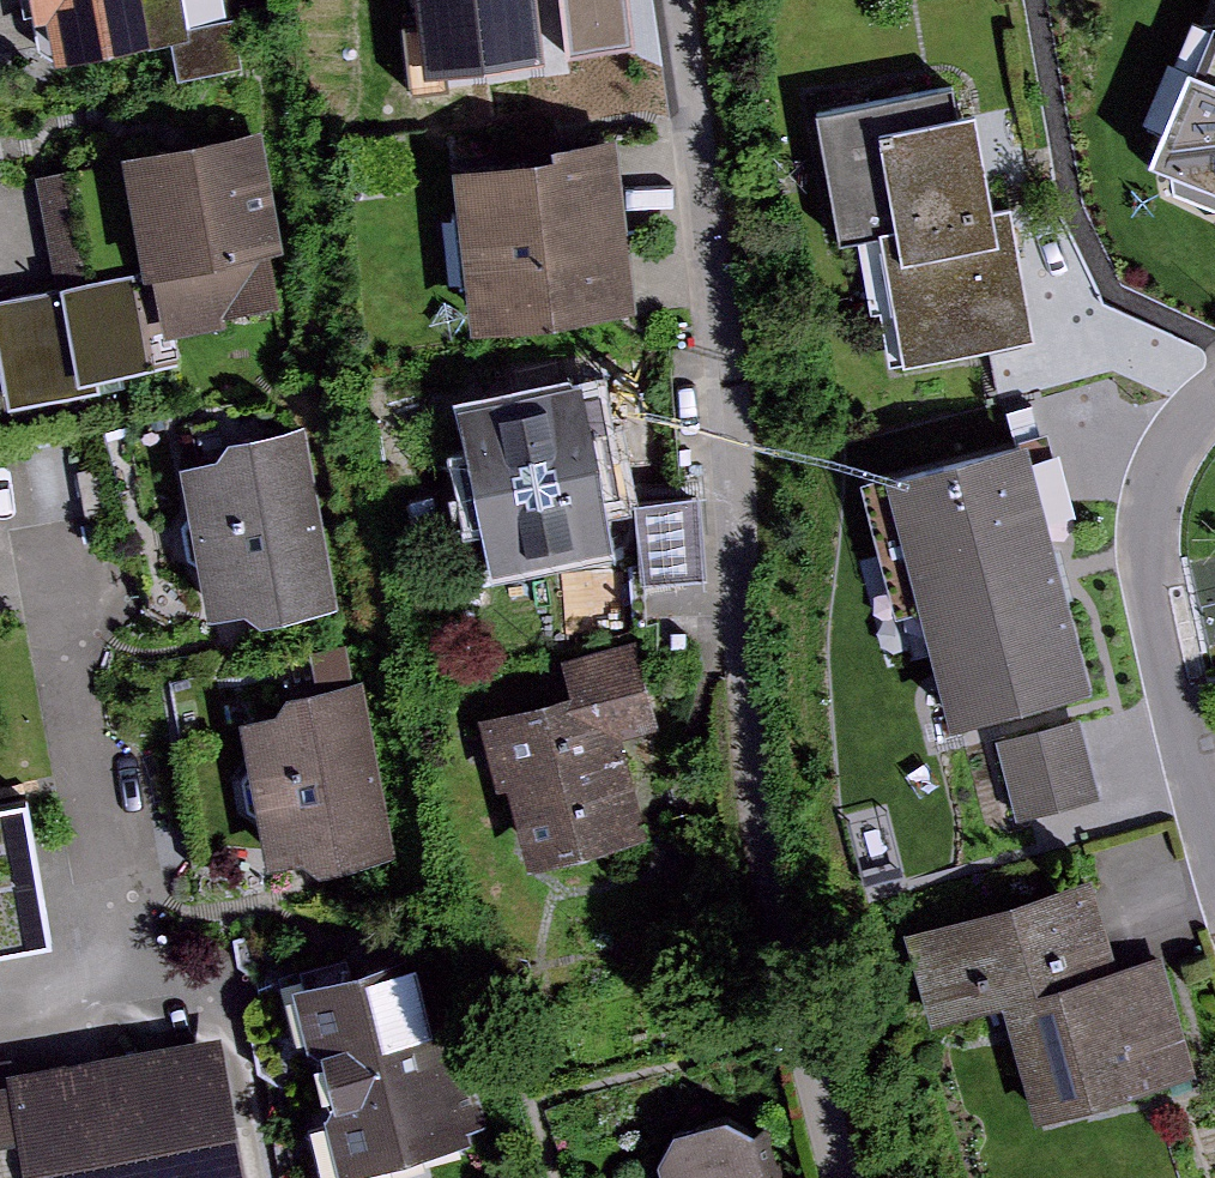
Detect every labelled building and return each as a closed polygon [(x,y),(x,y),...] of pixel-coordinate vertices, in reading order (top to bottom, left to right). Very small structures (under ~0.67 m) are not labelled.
[(42,65),(180,42),(173,0),(31,0),(42,65)] [(417,92),(558,81),(552,0),(409,0),(417,92)] [(626,0),(568,0),(569,12),(626,10),(626,0)] [(1197,24),(1151,138),(1196,153),(1202,198),(1214,205),(1214,28),(1197,24)] [(954,99),(818,120),(838,249),(861,245),(873,318),(890,316),(900,376),(1040,354),(1018,218),(993,222),(978,125),(958,128),(954,99)] [(258,143),(138,160),(162,334),(282,317),(258,143)] [(88,159),(41,167),(58,263),(105,255),(88,159)] [(604,162),(451,181),(470,334),(623,315),(604,162)] [(0,310),(0,363),(11,412),(155,381),(134,281),(0,310)] [(593,392),(471,411),(496,570),(617,552),(593,392)] [(230,461),(194,469),(228,621),(261,614),(283,629),(334,619),(299,430),(244,440),(230,461)] [(1024,458),(896,491),(958,729),(1085,696),(1024,458)] [(706,485),(641,487),(645,570),(709,567),(706,485)] [(580,697),(496,719),(539,881),(651,851),(623,744),(669,732),(645,641),(571,661),(580,697)] [(287,723),(249,730),(270,862),(311,855),(336,871),(391,861),(359,687),(303,697),(287,723)] [(1083,734),(1019,752),(1039,821),(1102,803),(1083,734)] [(0,815),(0,950),(65,939),(43,807),(0,815)] [(1077,900),(918,947),(943,1030),(1018,1008),(1051,1117),(1176,1080),(1146,979),(1104,991),(1077,900)] [(353,978),(309,989),(356,1170),(470,1141),(424,960),(353,978)] [(197,1052),(19,1086),(22,1101),(0,1106),(0,1177),(221,1177),(197,1052)] [(662,1177),(779,1177),(766,1137),(739,1118),(685,1129),(664,1156),(662,1177)]
